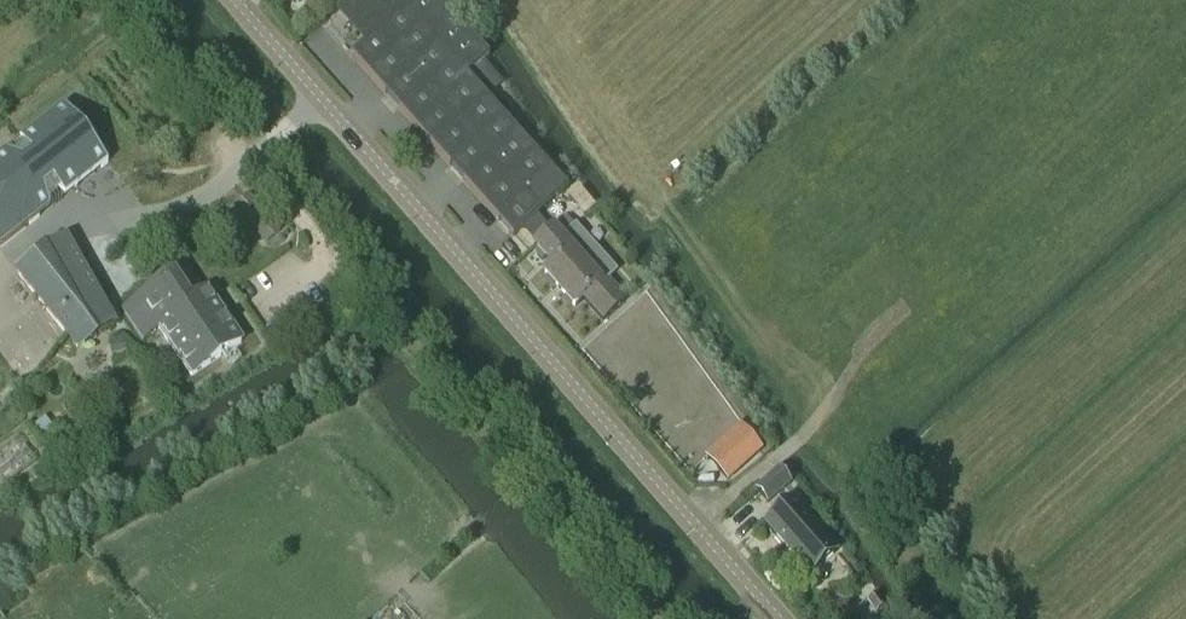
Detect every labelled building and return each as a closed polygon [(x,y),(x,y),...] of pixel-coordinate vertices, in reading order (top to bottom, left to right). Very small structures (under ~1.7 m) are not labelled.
[(332,12),(333,13),(353,0),(350,0),(332,12)] [(437,0),(397,0),(404,8),(351,56),(512,237),(566,189),(510,126),(502,117),(467,77),(488,58),(437,0)] [(49,209),(43,190),(53,182),(65,197),(108,163),(63,106),(20,140),(31,153),(21,161),(6,151),(0,156),(0,248),(49,209)] [(509,110),(502,117),(510,126),(518,119),(509,110)] [(265,244),(278,232),(246,196),(233,207),(265,244)] [(574,307),(575,306),(583,299),(602,321),(609,315),(625,300),(607,279),(614,272),(574,226),(559,239),(552,230),(534,246),(552,266),(544,273),(574,307)] [(111,325),(68,249),(51,258),(44,250),(16,273),(75,348),(92,335),(111,325)] [(182,311),(162,282),(121,310),(142,340),(157,329),(190,377),(239,344),(204,291),(188,302),(190,305),(182,311)] [(121,340),(108,344),(111,354),(124,351),(121,340)] [(712,455),(735,480),(770,449),(746,423),(712,455)] [(778,502),(799,484),(787,470),(766,488),(778,502)] [(809,575),(835,552),(790,501),(764,524),(809,575)] [(865,602),(873,614),(881,608),(873,597),(865,602)]
